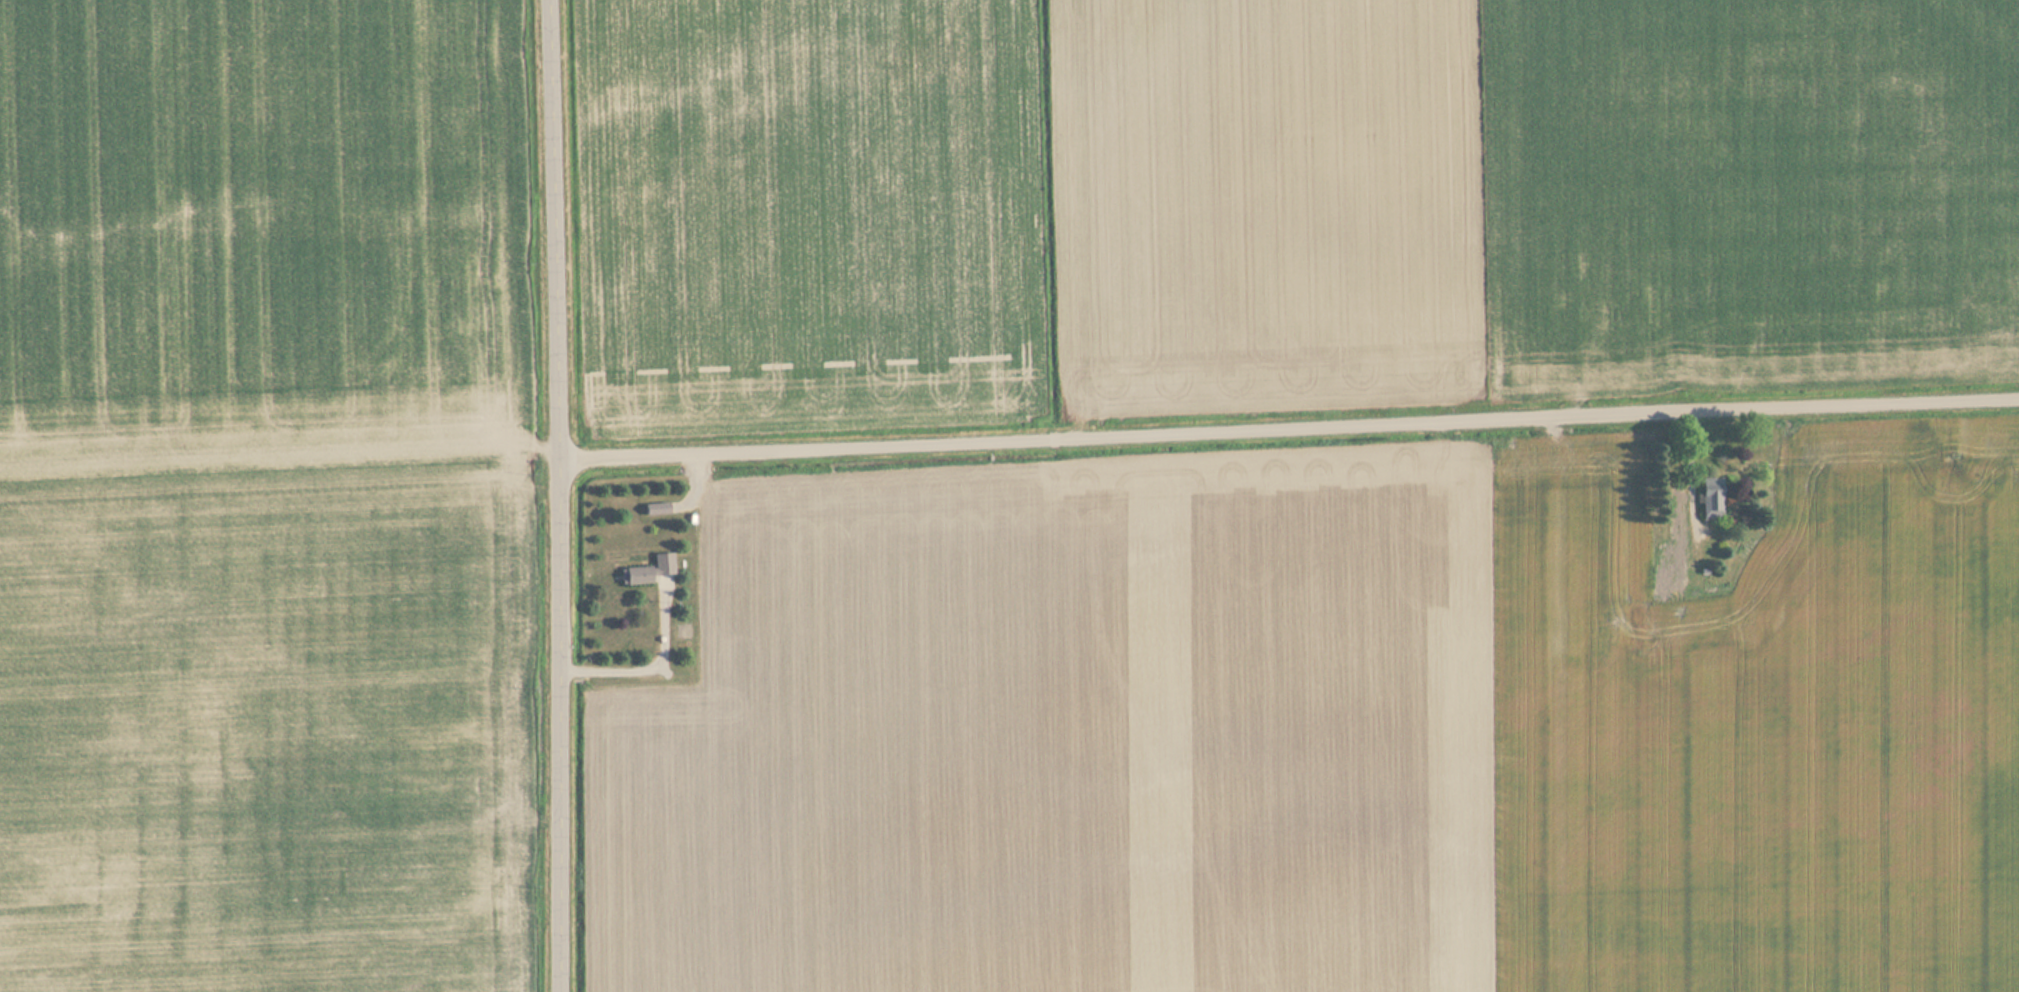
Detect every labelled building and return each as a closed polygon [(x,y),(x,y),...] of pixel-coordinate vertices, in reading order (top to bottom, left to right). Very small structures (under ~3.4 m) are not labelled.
[(1701,477),(1701,517),(1722,517),(1722,477),(1701,477)] [(673,576),(672,553),(653,554),(653,566),(621,568),(621,585),(651,584),(651,577),(673,576)]
